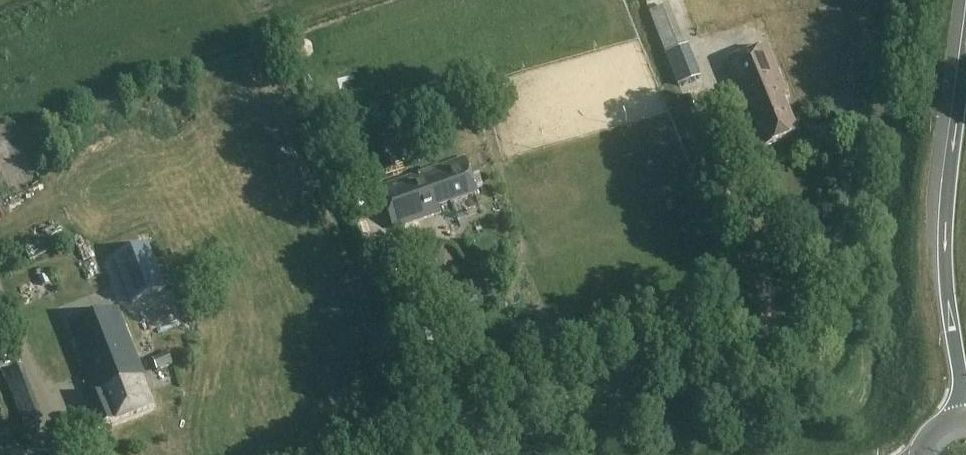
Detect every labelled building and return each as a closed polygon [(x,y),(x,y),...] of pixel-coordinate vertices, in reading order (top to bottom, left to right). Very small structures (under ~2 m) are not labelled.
[(698,87),(669,16),(651,24),(668,65),(680,94),(698,87)] [(749,106),(766,148),(799,134),(785,100),(790,98),(769,46),(728,63),(746,107),(749,106)] [(377,131),(368,135),(387,180),(396,176),(377,131)] [(465,158),(379,188),(394,231),(440,215),(438,208),(477,195),(465,158)] [(66,245),(60,230),(19,249),(26,264),(66,245)] [(148,246),(114,259),(132,304),(165,290),(148,246)] [(87,401),(99,429),(152,408),(141,378),(144,377),(117,309),(70,328),(85,366),(90,364),(102,395),(87,401)] [(0,349),(0,368),(13,363),(7,346),(0,349)] [(168,353),(153,359),(158,372),(173,365),(168,353)] [(20,383),(31,375),(22,363),(11,370),(20,383)] [(13,422),(8,424),(11,433),(17,431),(13,422)]
